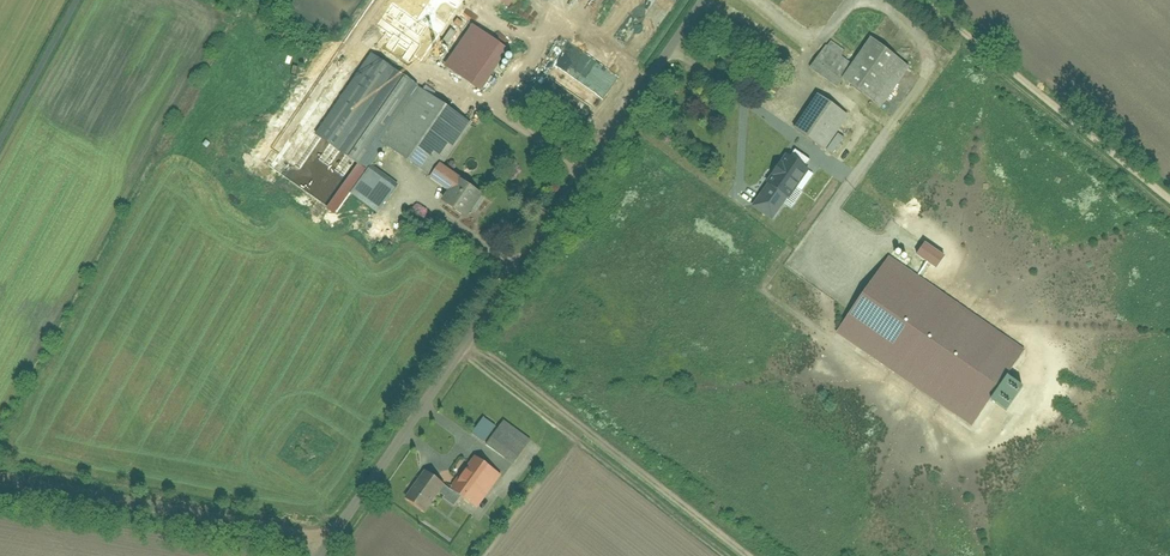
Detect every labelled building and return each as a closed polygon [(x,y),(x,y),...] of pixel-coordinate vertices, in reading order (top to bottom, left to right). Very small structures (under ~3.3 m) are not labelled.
[(435,203),(453,216),(468,193),(431,167),(459,126),(393,79),(407,59),(411,61),(434,28),(406,8),(370,59),(367,57),(311,138),(360,172),(377,146),(443,192),(435,203)] [(911,67),(871,37),(854,60),(829,43),(810,69),(833,86),(841,75),(883,105),(911,67)] [(820,99),(796,129),(823,150),(847,120),(820,99)] [(804,169),(810,161),(795,151),(790,157),(787,155),(767,184),(769,185),(755,206),(772,218),(783,202),(791,208),(802,193),(795,188),(807,171),(804,169)] [(367,173),(352,195),(377,212),(392,190),(367,173)] [(484,421),(472,438),(483,446),(495,429),(484,421)] [(531,442),(504,423),(488,447),(514,465),(531,442)] [(475,459),(451,492),(461,499),(477,511),(502,479),(475,459)] [(426,473),(404,502),(423,516),(438,495),(455,508),(461,499),(451,492),(426,473)]
